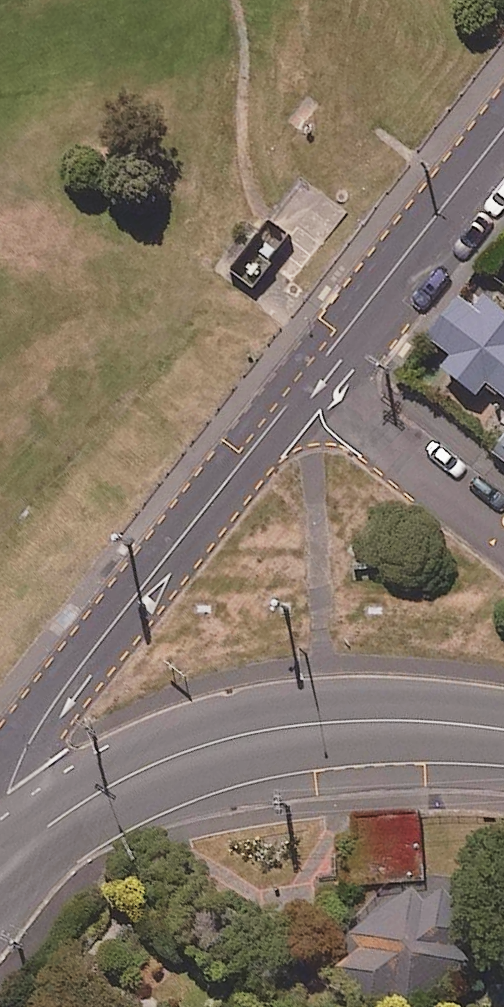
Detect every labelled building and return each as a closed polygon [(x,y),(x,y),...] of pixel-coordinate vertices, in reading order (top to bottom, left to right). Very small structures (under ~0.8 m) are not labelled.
[(272,220),(234,270),(259,289),(297,239),(272,220)] [(477,310),(461,297),(421,345),(478,392),(487,381),(503,395),(503,307),(490,295),(477,310)] [(423,876),(415,806),(353,812),(355,833),(336,835),(342,885),(423,876)] [(468,891),(414,887),(413,896),(356,892),(348,991),(459,1000),(468,891)]
